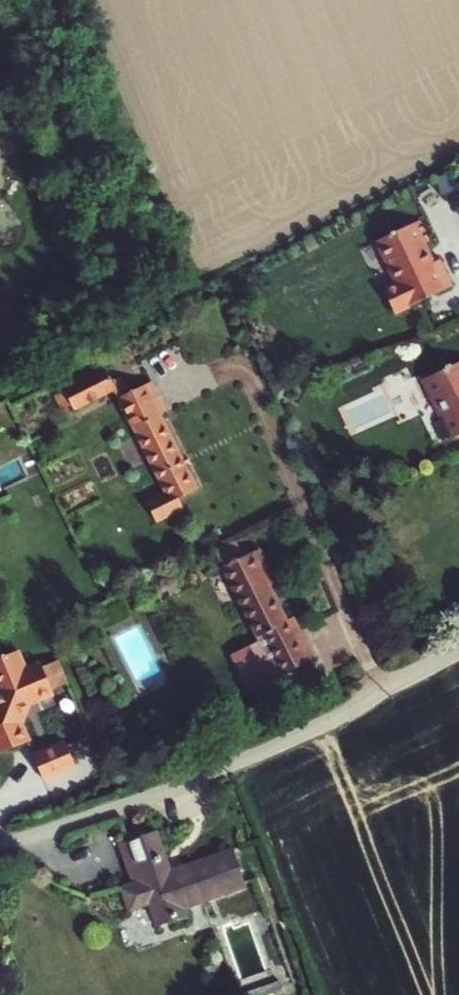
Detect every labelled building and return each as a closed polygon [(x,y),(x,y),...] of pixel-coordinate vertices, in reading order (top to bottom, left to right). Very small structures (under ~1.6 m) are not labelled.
[(387,236),(376,241),(397,282),(384,289),(396,312),(452,283),(439,259),(433,262),(423,242),(428,240),(418,220),(407,225),(398,230),(394,232),(394,230),(386,234),(387,236)] [(458,436),(458,363),(425,379),(444,419),(440,421),(433,424),(442,443),(452,438),(453,439),(458,436)] [(106,369),(64,390),(73,409),(115,388),(106,369)] [(425,379),(420,382),(440,421),(444,419),(425,379)] [(151,383),(119,399),(164,493),(145,503),(155,522),(177,511),(172,502),(179,499),(196,490),(161,416),(166,414),(151,383)] [(183,508),(179,499),(172,502),(177,511),(183,508)] [(275,582),(259,550),(222,567),(257,636),(264,632),(284,672),(312,658),(292,617),(286,621),(268,585),(275,582)] [(28,745),(20,728),(28,707),(53,697),(51,694),(42,671),(40,667),(26,673),(18,653),(6,658),(6,656),(0,658),(0,756),(28,745)] [(68,687),(58,664),(42,671),(51,694),(68,687)] [(32,759),(42,782),(74,769),(64,746),(32,759)] [(149,901),(157,925),(184,915),(182,906),(206,898),(245,884),(231,848),(170,869),(156,830),(118,844),(132,883),(120,887),(128,909),(149,901)] [(281,987),(278,980),(240,993),(241,994),(258,994),(281,987)]
